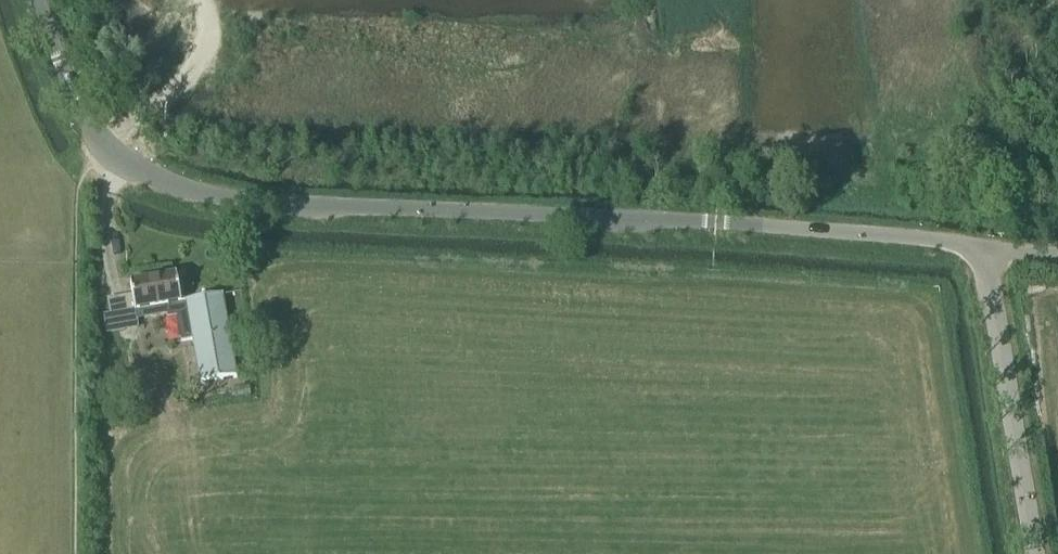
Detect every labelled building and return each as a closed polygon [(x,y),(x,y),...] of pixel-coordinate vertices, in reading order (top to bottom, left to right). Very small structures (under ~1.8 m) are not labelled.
[(223,296),(189,302),(182,303),(177,277),(131,285),(136,313),(172,306),(173,311),(187,309),(200,384),(213,382),(237,378),(223,296)] [(167,317),(170,340),(182,339),(180,316),(167,317)]
